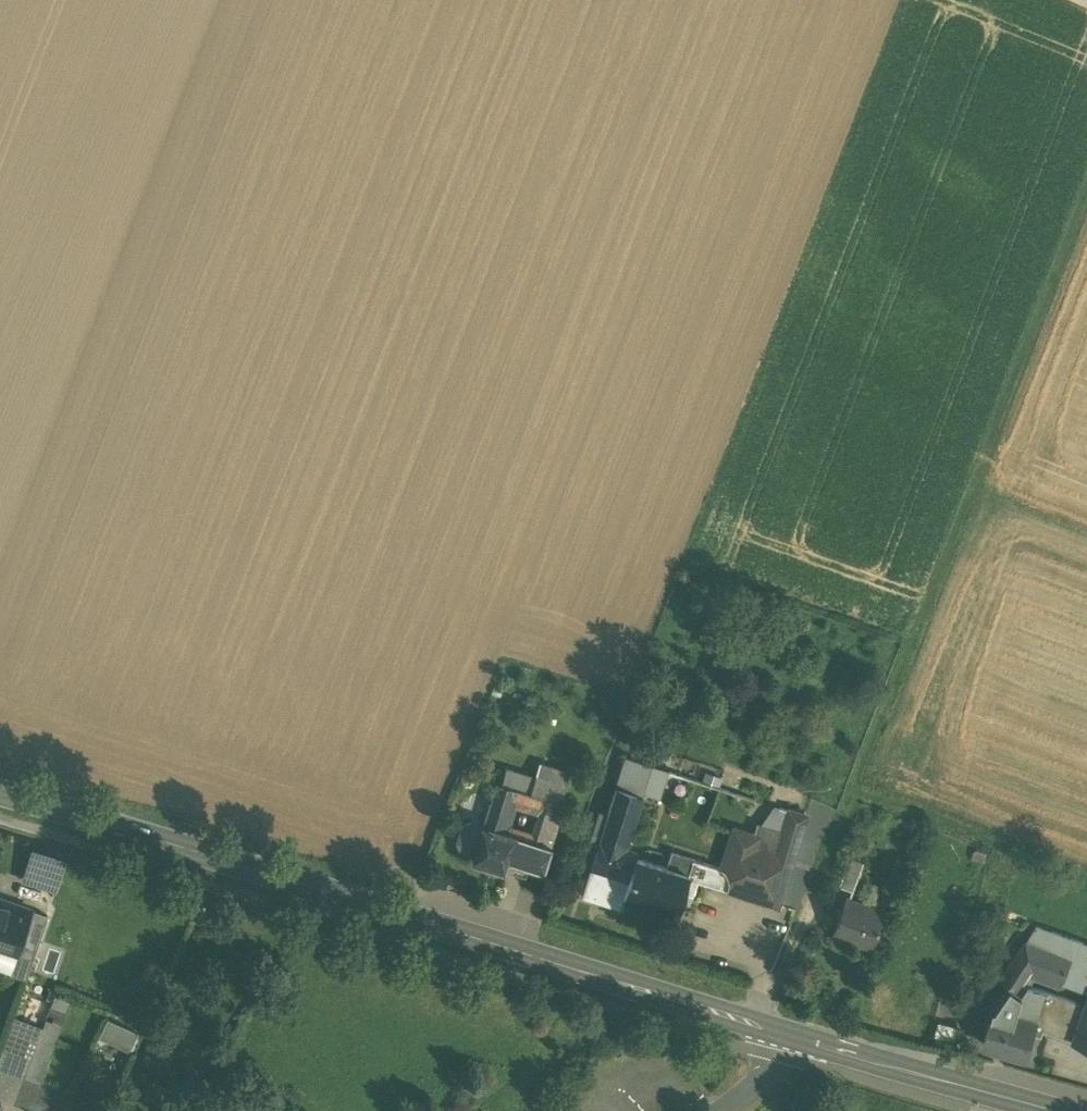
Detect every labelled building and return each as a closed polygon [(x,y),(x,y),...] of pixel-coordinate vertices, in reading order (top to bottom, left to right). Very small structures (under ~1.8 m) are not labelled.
[(545,740),(515,731),(500,784),(515,788),(530,793),(539,761),(542,749),(545,740)] [(554,753),(542,749),(539,761),(550,765),(554,753)] [(651,765),(626,757),(616,786),(636,793),(637,790),(642,791),(651,765)] [(550,765),(539,761),(530,793),(548,798),(559,802),(569,771),(550,765)] [(500,784),(496,782),(483,824),(501,829),(515,788),(500,784)] [(616,786),(590,866),(627,878),(635,855),(617,850),(636,793),(616,786)] [(548,798),(535,840),(550,845),(563,803),(559,802),(548,798)] [(762,852),(728,841),(719,867),(692,858),(687,872),(688,873),(697,875),(696,878),(727,888),(728,888),(746,894),(777,904),(805,815),(790,810),(774,859),(761,855),(762,852)] [(469,821),(461,825),(456,840),(460,848),(473,852),(482,825),(469,821)] [(483,824),(482,824),(473,852),(471,859),(502,869),(506,858),(512,860),(519,835),(501,829),(483,824)] [(535,840),(519,835),(512,860),(528,865),(535,840)] [(550,845),(535,840),(528,865),(543,869),(550,845)] [(23,878),(56,888),(65,860),(32,850),(23,878)] [(687,872),(635,855),(627,878),(622,895),(624,895),(676,912),(683,890),(688,873),(687,872)] [(849,856),(838,884),(852,890),(862,861),(849,856)] [(627,878),(590,866),(581,894),(620,907),(624,895),(622,895),(627,878)] [(697,875),(688,873),(683,890),(692,893),(696,878),(697,875)] [(0,898),(0,939),(19,945),(30,913),(31,909),(0,898)] [(881,913),(844,899),(831,932),(869,947),(878,924),(877,923),(881,913)] [(46,918),(30,913),(21,939),(37,945),(46,918)] [(986,1003),(991,1006),(996,1010),(1018,990),(1033,969),(1086,989),(1086,945),(1037,927),(986,1003)] [(19,945),(16,953),(15,953),(9,973),(26,979),(37,945),(21,939),(19,945)] [(1018,990),(996,1010),(991,1027),(987,1044),(1027,1055),(1035,1026),(1045,989),(1029,985),(1023,994),(1018,990)] [(1081,1002),(1045,989),(1035,1026),(1075,1039),(1076,1038),(1086,1007),(1080,1005),(1081,1002)] [(991,1006),(985,1025),(991,1027),(996,1010),(991,1006)] [(1086,1007),(1076,1038),(1086,1042),(1086,1006),(1086,1007)] [(12,1020),(0,1055),(0,1066),(10,1070),(27,1026),(12,1020)] [(128,1029),(107,1020),(101,1033),(120,1044),(128,1029)] [(27,1026),(10,1070),(24,1075),(41,1031),(27,1026)] [(41,1031),(24,1075),(40,1081),(56,1036),(41,1031)] [(120,1044),(101,1033),(97,1042),(116,1052),(120,1044)]
